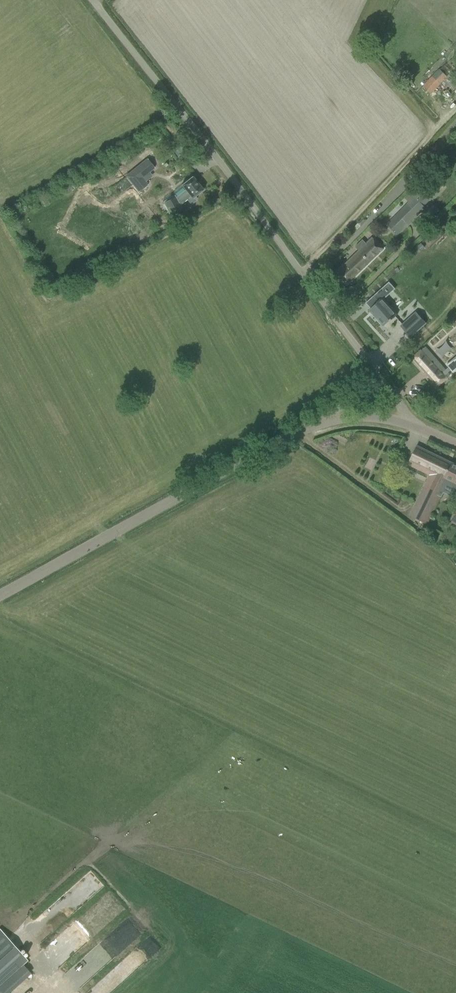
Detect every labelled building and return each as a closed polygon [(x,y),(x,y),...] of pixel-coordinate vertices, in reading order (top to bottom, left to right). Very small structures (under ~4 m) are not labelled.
[(429,80),(424,85),(431,94),(448,77),(446,76),(440,70),(440,69),(429,80)] [(148,159),(126,176),(139,192),(148,185),(142,177),(154,167),(148,159)] [(425,208),(424,206),(438,192),(445,185),(435,175),(428,182),(387,224),(398,235),(425,208)] [(164,201),(163,202),(170,215),(182,208),(180,205),(187,199),(190,203),(193,203),(196,200),(196,198),(195,197),(203,190),(192,176),(181,184),(185,190),(176,197),(175,195),(172,197),(171,195),(163,199),(164,201)] [(366,243),(363,240),(356,247),(359,250),(344,265),(336,272),(347,284),(354,277),(383,248),(372,237),(366,243)] [(381,290),(366,302),(371,308),(370,310),(384,326),(391,320),(398,315),(384,299),(390,294),(384,287),(381,290)] [(416,311),(401,326),(411,337),(426,323),(416,311)] [(437,386),(445,379),(450,375),(447,373),(445,370),(424,347),(420,351),(413,358),(437,386)] [(445,370),(447,373),(451,370),(453,373),(455,370),(455,357),(447,365),(449,367),(445,370)] [(417,396),(412,402),(419,408),(424,403),(417,396)] [(445,473),(451,462),(417,445),(409,461),(418,466),(435,474),(428,490),(426,489),(412,517),(427,525),(438,501),(438,499),(440,494),(434,491),(441,474),(442,475),(443,473),(445,473)] [(451,462),(445,473),(443,473),(442,475),(441,474),(434,491),(440,494),(445,484),(455,490),(455,464),(451,462)] [(28,959),(1,930),(0,931),(0,984),(28,959)]
